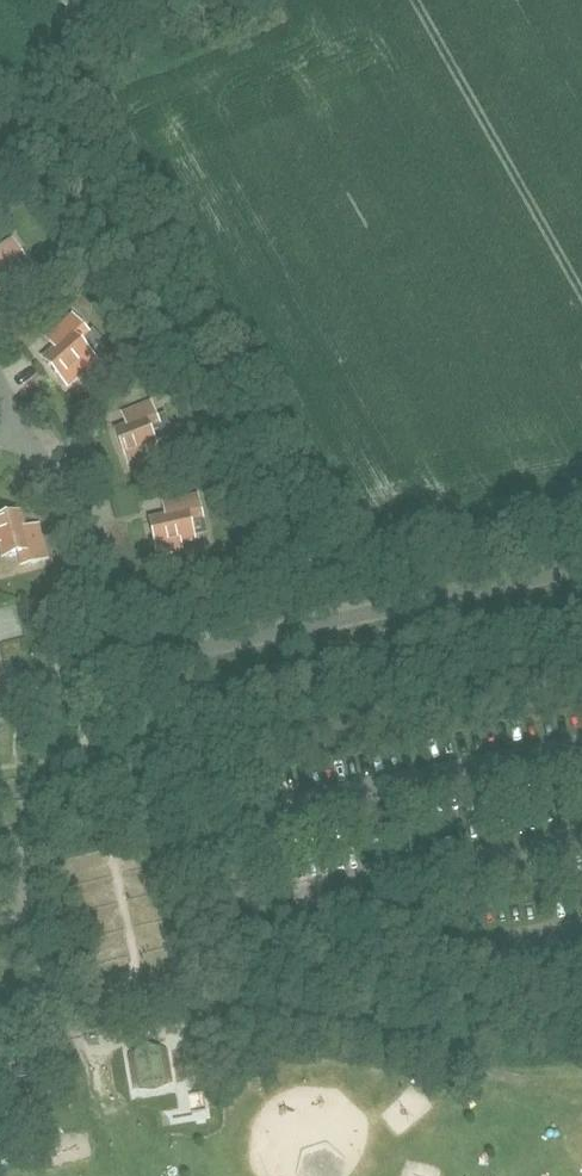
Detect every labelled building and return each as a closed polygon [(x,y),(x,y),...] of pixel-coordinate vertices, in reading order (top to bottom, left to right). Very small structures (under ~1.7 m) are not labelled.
[(21,295),(17,288),(27,281),(18,268),(27,263),(12,241),(0,249),(0,299),(5,306),(21,295)] [(68,388),(86,372),(80,365),(91,356),(81,344),(89,336),(72,317),(48,338),(57,349),(44,359),(68,388)] [(130,465),(149,458),(146,450),(155,446),(150,432),(161,428),(151,403),(124,414),(128,426),(116,431),(130,465)] [(178,456),(183,468),(194,464),(189,452),(178,456)] [(159,556),(182,551),(180,543),(195,540),(191,524),(203,521),(197,496),(164,503),(167,517),(151,520),(159,556)] [(22,515),(0,520),(0,545),(4,558),(20,554),(23,566),(48,560),(39,526),(26,530),(22,515)] [(166,1048),(128,1054),(133,1091),(172,1085),(166,1048)]
